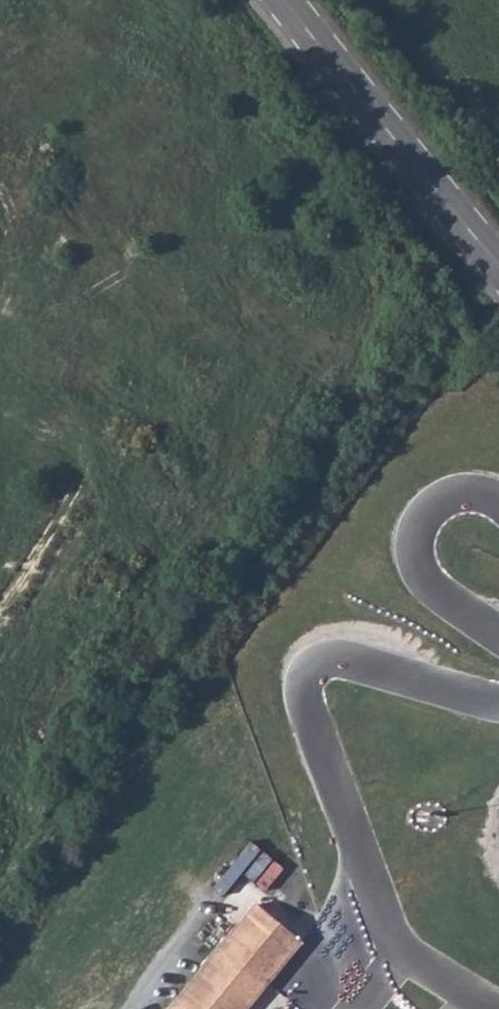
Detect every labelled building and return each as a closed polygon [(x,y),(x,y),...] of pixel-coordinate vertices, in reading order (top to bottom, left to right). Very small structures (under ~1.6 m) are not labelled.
[(166,1008),(246,1008),(303,935),(253,897),(166,1008)]
